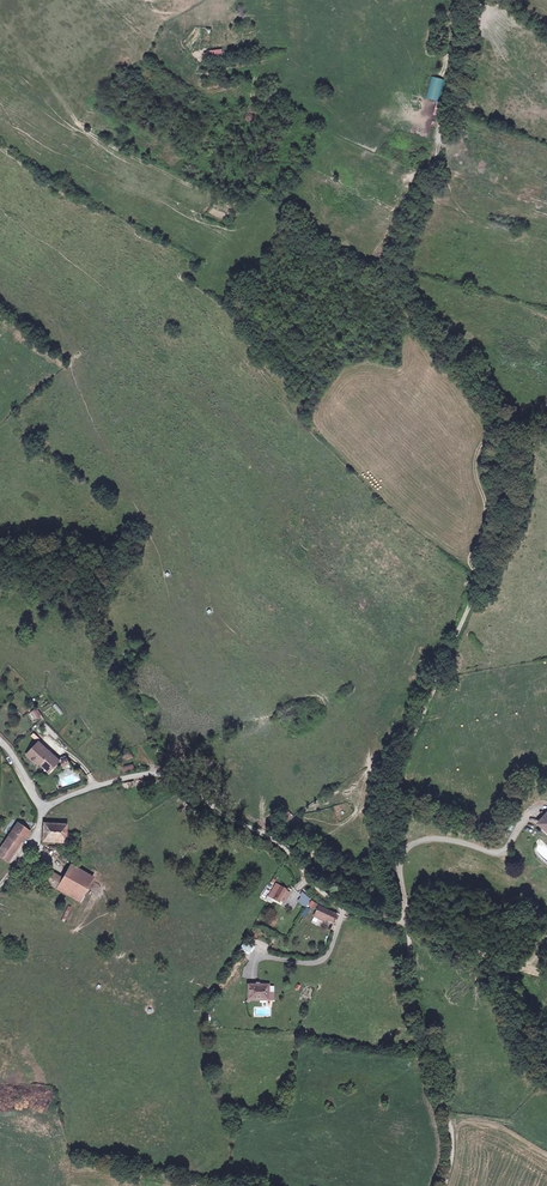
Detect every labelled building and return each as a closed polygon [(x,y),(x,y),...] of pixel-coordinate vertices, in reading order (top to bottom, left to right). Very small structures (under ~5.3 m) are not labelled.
[(427,99),(439,101),(443,79),(431,76),(427,99)] [(56,703),(53,706),(60,716),(64,713),(56,703)] [(34,721),(41,715),(36,708),(29,713),(34,721)] [(38,742),(27,755),(36,763),(38,761),(45,767),(48,764),(52,768),(59,761),(38,742)] [(61,759),(59,761),(64,765),(70,763),(67,758),(66,756),(65,755),(60,758),(61,759)] [(133,763),(122,766),(124,772),(134,768),(133,763)] [(142,787),(141,781),(123,782),(123,789),(142,787)] [(293,817),(287,810),(276,818),(282,825),(293,817)] [(538,822),(546,830),(546,812),(538,822)] [(0,848),(0,856),(8,862),(30,832),(18,823),(0,848)] [(43,823),(43,842),(66,843),(67,824),(43,823)] [(80,902),(94,879),(73,866),(64,880),(50,872),(44,881),(58,890),(80,902)] [(286,890),(276,884),(269,896),(279,902),(280,901),(284,903),(289,894),(286,891),(286,890)] [(309,899),(302,892),(300,896),(301,897),(299,901),(306,907),(309,903),(307,901),(309,899)] [(325,908),(319,906),(318,908),(314,916),(325,921),(327,918),(333,921),(336,914),(324,909),(325,908)] [(253,948),(245,943),(241,951),(249,955),(253,948)] [(268,985),(248,985),(248,1000),(268,1000),(268,987),(268,985)] [(276,991),(276,1002),(272,1002),(272,1007),(281,1007),(281,991),(276,991)]
